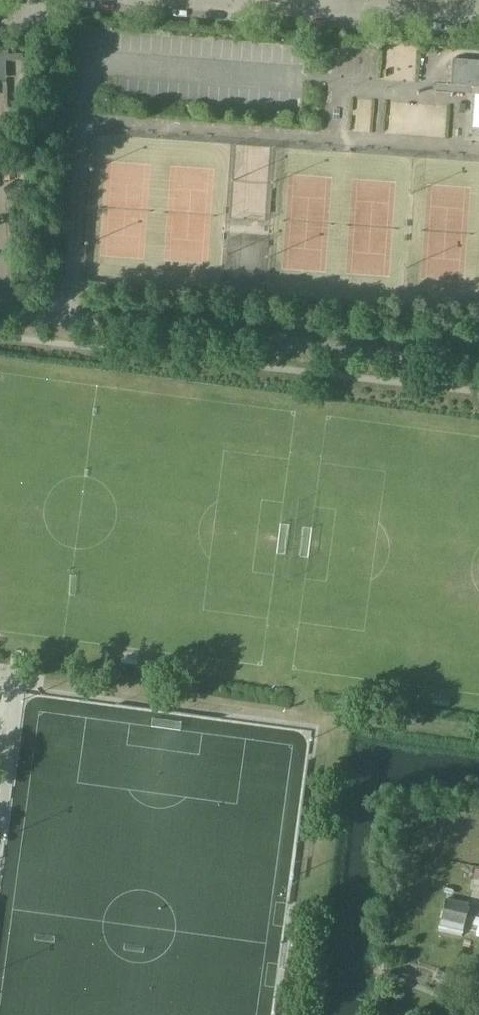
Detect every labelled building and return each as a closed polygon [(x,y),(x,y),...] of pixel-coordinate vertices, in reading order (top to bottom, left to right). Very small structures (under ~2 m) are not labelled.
[(63,17),(55,8),(46,16),(54,25),(63,17)] [(453,58),(451,84),(478,86),(478,60),(453,58)] [(5,168),(5,180),(15,179),(15,168),(5,168)] [(446,898),(442,918),(465,923),(469,903),(446,898)] [(442,918),(439,931),(462,937),(465,923),(442,918)]
